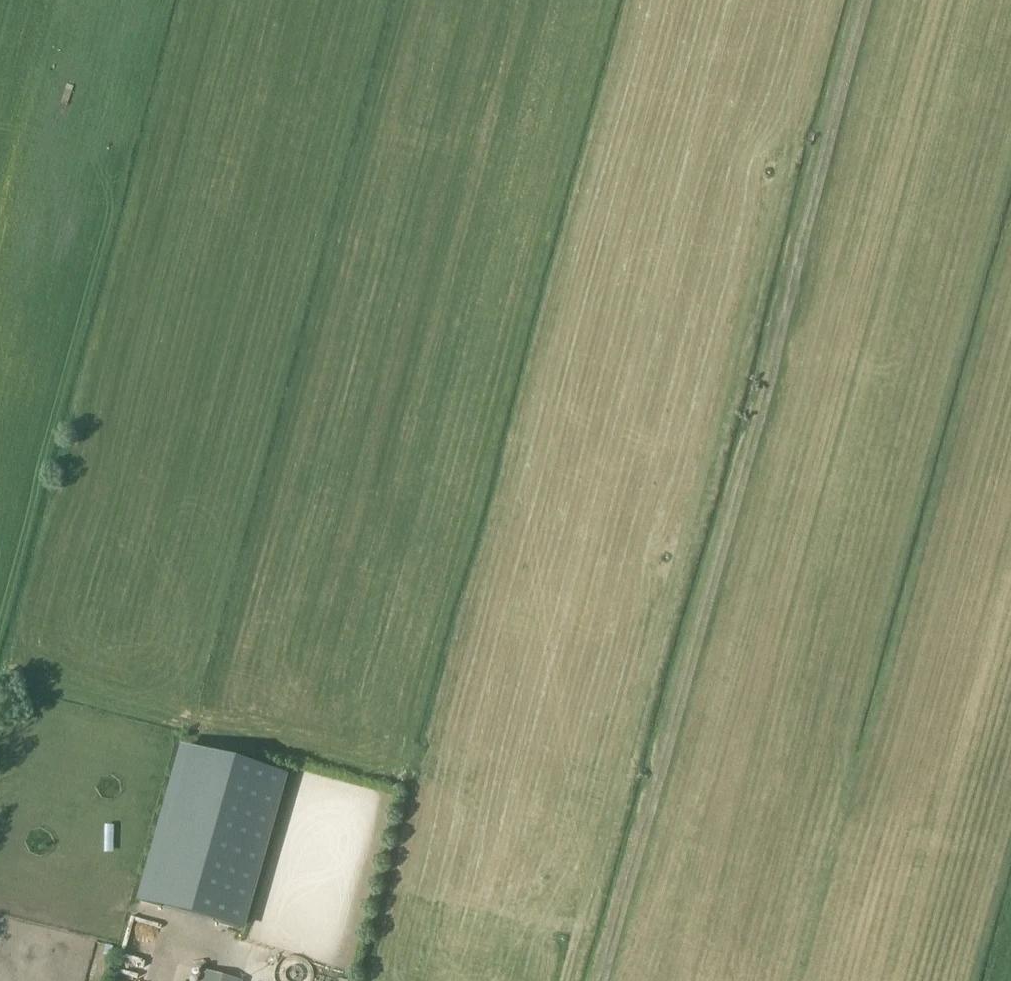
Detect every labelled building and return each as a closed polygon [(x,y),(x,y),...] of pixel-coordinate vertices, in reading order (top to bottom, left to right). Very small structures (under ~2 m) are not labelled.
[(202,971),(199,980),(238,980),(202,971)]
